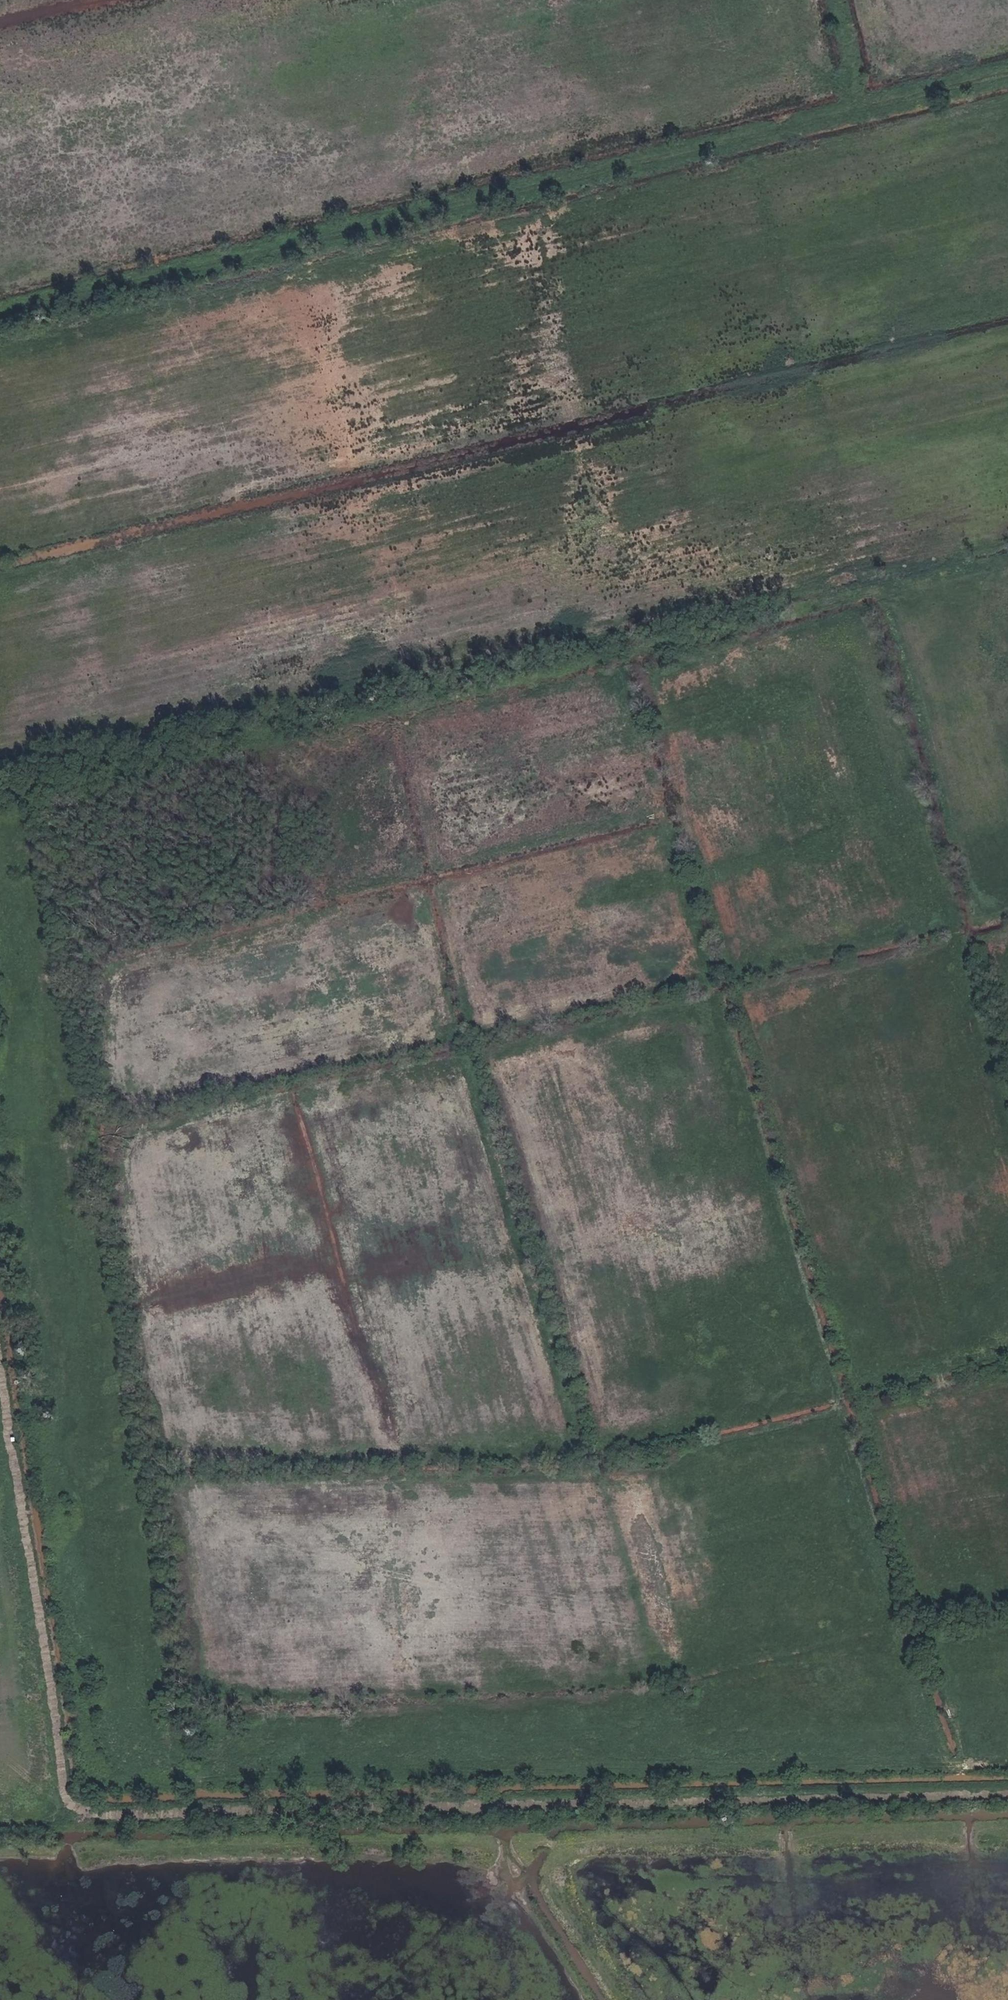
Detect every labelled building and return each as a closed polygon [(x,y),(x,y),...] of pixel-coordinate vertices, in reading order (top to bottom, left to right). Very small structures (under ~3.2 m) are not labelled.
[(833,99),(841,96),(839,89),(831,91),(833,99)]
